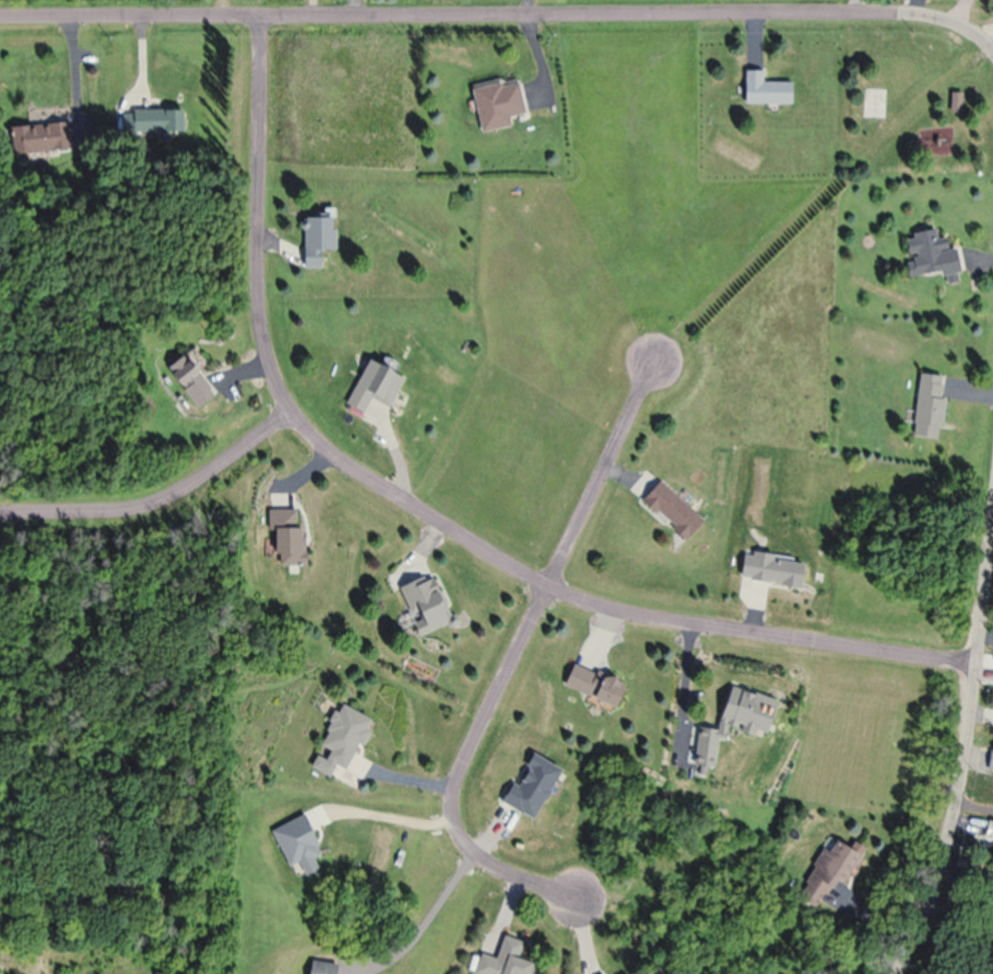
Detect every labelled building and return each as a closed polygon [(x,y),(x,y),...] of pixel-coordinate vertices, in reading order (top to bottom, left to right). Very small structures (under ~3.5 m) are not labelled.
[(745,74),(745,107),(790,107),(790,85),(762,85),(762,74),(745,74)] [(511,130),(509,121),(523,118),(517,85),(472,93),(480,136),(511,130)] [(960,116),(960,96),(950,96),(950,116),(960,116)] [(182,113),(121,114),(122,136),(182,136),(182,113)] [(70,152),(67,124),(10,130),(12,158),(70,152)] [(334,253),(334,220),(303,219),(303,271),(321,271),(321,253),(334,253)] [(960,285),(954,251),(948,252),(947,240),(937,242),(935,234),(903,239),(910,280),(943,275),(945,288),(960,285)] [(215,398),(183,358),(166,372),(197,412),(215,398)] [(368,362),(345,407),(363,416),(370,402),(388,411),(403,382),(393,377),(397,370),(382,362),(379,368),(368,362)] [(912,439),(938,442),(945,379),(919,376),(912,439)] [(684,545),(702,525),(659,485),(641,504),(684,545)] [(274,534),(274,569),(303,569),(303,532),(296,532),(295,513),(267,513),(267,534),(274,534)] [(803,565),(744,556),(740,583),(800,591),(803,565)] [(399,591),(419,639),(450,627),(430,579),(399,591)] [(616,711),(625,687),(572,667),(563,691),(616,711)] [(700,731),(691,765),(711,770),(718,743),(724,744),(727,731),(765,741),(775,703),(728,691),(716,735),(700,731)] [(347,774),(371,723),(338,708),(319,750),(329,754),(325,763),(315,759),(309,771),(329,780),(335,768),(347,774)] [(531,823),(560,774),(530,756),(501,806),(531,823)] [(860,859),(834,845),(828,856),(823,853),(796,903),(815,913),(822,901),(825,903),(834,886),(843,891),(860,859)] [(540,965),(518,960),(521,944),(501,940),(496,962),(479,958),(475,973),(539,973),(540,965)] [(336,969),(311,964),(309,973),(335,973),(336,969)]
